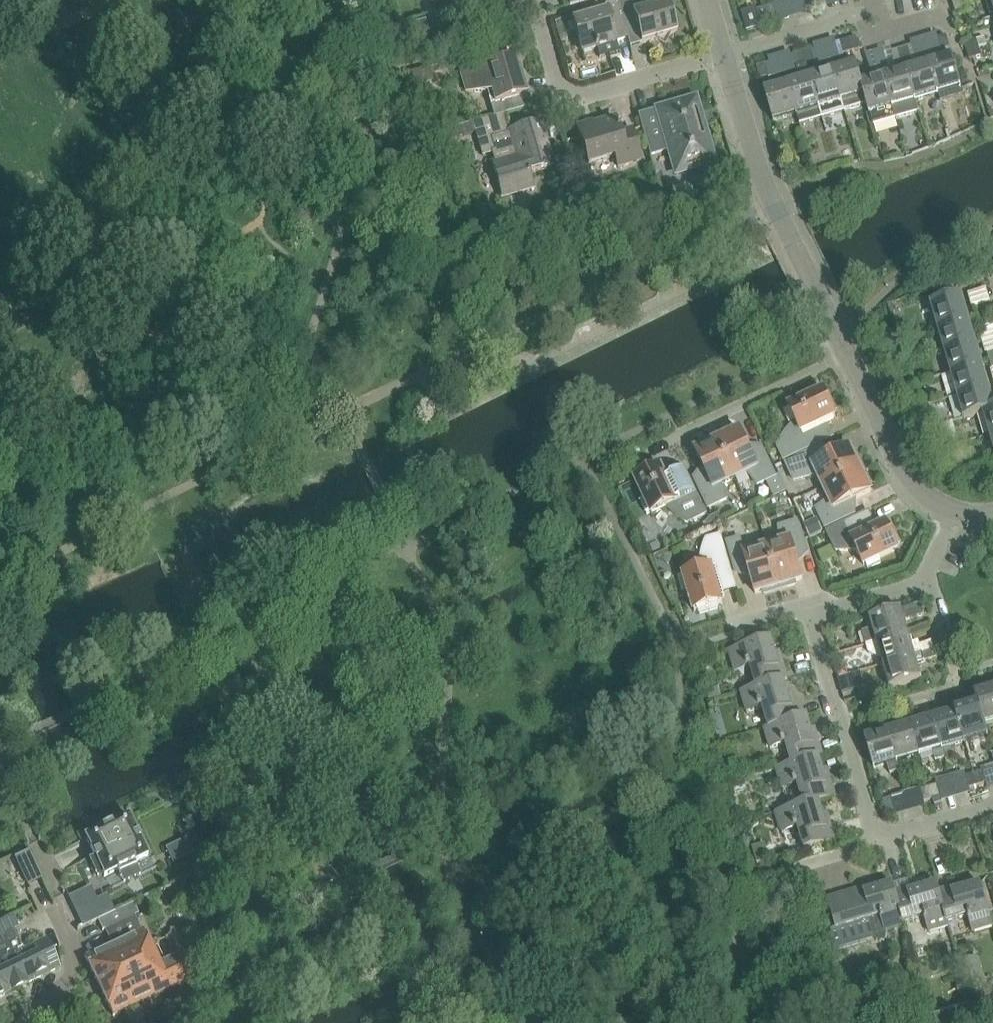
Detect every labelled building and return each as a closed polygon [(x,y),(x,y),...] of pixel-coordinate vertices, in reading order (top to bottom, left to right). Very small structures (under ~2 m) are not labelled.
[(628,38),(630,46),(642,43),(676,33),(667,2),(634,12),(630,0),(622,0),(617,1),(628,38)] [(813,0),(803,0),(806,9),(815,7),(813,0)] [(617,41),(628,38),(617,1),(605,5),(607,12),(573,21),(582,52),(597,48),(600,58),(620,52),(617,41)] [(967,2),(954,6),(956,14),(969,11),(967,2)] [(495,4),(481,8),(484,18),(498,14),(495,4)] [(765,8),(768,20),(775,18),(772,6),(765,8)] [(768,20),(765,8),(757,10),(761,22),(768,20)] [(426,20),(403,27),(406,38),(429,32),(426,20)] [(947,35),(939,37),(942,50),(950,47),(947,35)] [(848,39),(852,51),(860,48),(856,36),(848,39)] [(985,38),(977,40),(980,48),(987,46),(985,38)] [(852,51),(848,39),(840,41),(844,53),(852,51)] [(967,51),(980,48),(977,40),(965,44),(967,51)] [(901,48),(905,61),(913,58),(909,46),(901,48)] [(905,61),(901,48),(893,51),(896,63),(905,61)] [(980,48),(967,51),(970,59),(982,55),(980,48)] [(803,52),(807,64),(815,62),(811,50),(803,52)] [(795,55),(799,67),(807,64),(803,52),(795,55)] [(938,94),(962,88),(953,56),(929,62),(938,94)] [(495,116),(503,114),(524,108),(520,96),(526,95),(515,58),(485,67),(485,69),(462,75),(466,91),(488,92),(495,116)] [(938,94),(929,62),(906,69),(916,101),(938,94)] [(867,105),(864,95),(865,95),(861,82),(862,82),(857,63),(833,70),(845,111),(867,105)] [(757,66),(761,78),(769,76),(765,64),(757,66)] [(797,67),(801,79),(788,83),(797,115),(800,124),(823,118),(810,76),(807,64),(799,67),(797,67)] [(916,101),(906,69),(884,76),(897,119),(919,113),(916,101)] [(810,76),(823,118),(845,111),(833,70),(810,76)] [(884,76),(862,82),(861,82),(865,95),(864,95),(867,105),(873,126),(897,119),(884,76)] [(774,122),(797,115),(788,83),(764,90),(774,122)] [(650,155),(669,149),(676,173),(714,161),(695,98),(658,109),(658,110),(638,115),(650,155)] [(503,114),(495,116),(474,122),(483,155),(492,153),(495,162),(492,162),(502,197),(534,188),(530,173),(555,166),(542,121),(508,131),(503,114)] [(615,117),(578,128),(588,164),(615,156),(618,166),(641,159),(632,129),(620,133),(615,117)] [(474,122),(461,126),(464,135),(477,132),(474,122)] [(404,132),(407,142),(418,139),(416,132),(411,130),(404,132)] [(451,135),(441,138),(444,150),(454,147),(451,135)] [(977,297),(992,292),(992,286),(990,276),(972,281),(977,297)] [(938,327),(969,318),(962,294),(931,304),(938,327)] [(978,315),(989,312),(987,304),(975,307),(978,315)] [(989,312),(978,315),(980,324),(992,320),(989,312)] [(969,318),(938,327),(944,350),(976,341),(969,318)] [(908,325),(897,329),(900,338),(911,335),(908,325)] [(944,350),(951,372),(983,363),(976,341),(944,350)] [(951,372),(957,395),(989,386),(983,363),(951,372)] [(989,386),(957,395),(964,419),(983,413),(983,412),(992,409),(992,398),(989,386)] [(780,443),(779,447),(784,459),(833,436),(828,425),(832,422),(830,418),(836,416),(834,412),(837,410),(829,393),(826,395),(824,390),(804,400),(802,396),(789,402),(791,406),(789,407),(797,423),(793,426),(788,432),(786,435),(784,438),(780,443)] [(990,435),(992,434),(992,409),(983,412),(983,413),(990,435)] [(716,437),(736,478),(747,473),(758,484),(776,476),(762,448),(751,453),(740,430),(733,433),(731,430),(716,437)] [(725,483),(736,478),(716,437),(702,444),(703,447),(696,451),(707,474),(695,479),(709,508),(727,499),(725,483)] [(962,446),(953,449),(955,457),(965,454),(962,446)] [(818,474),(824,487),(864,468),(857,453),(854,455),(851,447),(827,458),(822,447),(787,464),(795,480),(818,474)] [(636,479),(643,495),(645,499),(641,501),(647,514),(651,512),(652,514),(668,506),(677,515),(681,517),(684,520),(688,522),(694,519),(706,514),(685,469),(671,475),(669,471),(664,473),(661,467),(657,469),(656,466),(639,474),(640,477),(636,479)] [(868,484),(871,483),(864,468),(824,487),(830,500),(817,509),(826,527),(854,514),(849,503),(872,492),(868,484)] [(719,512),(710,517),(715,526),(724,522),(719,512)] [(875,524),(869,512),(828,532),(836,550),(840,550),(847,550),(852,550),(856,549),(864,565),(866,564),(868,568),(881,562),(879,558),(899,549),(897,545),(900,543),(892,526),(889,528),(887,523),(881,526),(879,522),(875,524)] [(710,517),(706,521),(710,528),(715,526),(710,517)] [(781,542),(767,546),(780,590),(796,585),(795,582),(803,579),(795,555),(807,551),(801,528),(798,522),(780,527),(781,542)] [(680,578),(684,591),(689,590),(695,611),(722,603),(720,597),(724,596),(723,591),(735,587),(720,536),(711,538),(711,539),(707,540),(706,543),(704,550),(703,553),(702,560),(701,567),(701,569),(684,574),(685,577),(680,578)] [(780,590),(767,546),(744,553),(740,539),(728,542),(736,572),(748,568),(755,593),(763,591),(764,594),(780,590)] [(909,632),(904,617),(923,612),(921,603),(902,609),(866,619),(869,630),(863,632),(867,645),(909,632)] [(932,642),(921,645),(920,642),(912,644),(909,632),(867,645),(869,653),(876,656),(881,655),(883,665),(915,655),(923,653),(934,649),(932,642)] [(751,666),(757,687),(784,679),(784,680),(788,678),(780,652),(776,653),(772,638),(729,651),(735,671),(751,666)] [(937,658),(934,649),(923,653),(925,661),(937,658)] [(915,655),(883,665),(890,688),(922,678),(915,655)] [(850,675),(839,678),(844,694),(854,691),(850,675)] [(763,707),(769,727),(800,718),(792,692),(788,694),(784,680),(784,679),(757,687),(741,691),(747,711),(763,707)] [(978,704),(979,704),(985,724),(986,724),(992,722),(992,687),(974,692),(978,704)] [(989,736),(986,724),(985,724),(979,704),(978,704),(956,710),(965,743),(989,736)] [(956,710),(934,717),(943,749),(965,743),(956,710)] [(787,743),(792,764),(793,764),(819,756),(819,757),(823,756),(816,729),(811,730),(807,715),(800,718),(769,727),(765,728),(770,748),(787,743)] [(934,717),(911,724),(920,756),(933,752),(935,760),(945,757),(943,749),(934,717)] [(898,762),(920,756),(911,724),(888,730),(898,762)] [(898,762),(888,730),(865,737),(874,769),(888,765),(890,773),(900,770),(898,762)] [(798,784),(804,804),(804,805),(819,800),(819,801),(835,796),(828,769),(823,771),(819,757),(819,756),(793,764),(792,764),(776,768),(782,788),(798,784)] [(974,773),(977,785),(985,783),(981,771),(974,773)] [(977,785),(974,773),(966,775),(970,788),(977,785)] [(929,786),(932,799),(933,798),(940,796),(937,784),(929,786)] [(932,799),(929,786),(921,788),(924,801),(932,799)] [(940,796),(933,798),(935,805),(942,803),(942,801),(940,796)] [(891,797),(883,799),(887,812),(894,809),(891,797)] [(804,805),(804,804),(777,812),(782,832),(799,827),(805,849),(835,840),(828,813),(823,814),(819,801),(819,800),(804,805)] [(86,838),(87,838),(104,875),(105,876),(106,875),(119,869),(117,864),(131,858),(133,862),(147,856),(148,855),(148,854),(147,854),(130,817),(129,816),(128,816),(87,836),(86,837),(86,838)] [(168,833),(175,848),(196,839),(189,823),(168,833)] [(30,852),(17,858),(29,884),(42,878),(30,852)] [(939,891),(948,922),(969,916),(973,932),(992,926),(992,925),(981,883),(966,888),(965,883),(939,891)] [(884,939),(886,936),(886,932),(906,926),(905,922),(904,922),(895,891),(893,884),(878,888),(877,884),(851,891),(852,896),(829,902),(836,929),(870,919),(875,936),(877,939),(880,940),(884,939)] [(904,922),(905,922),(925,916),(930,932),(950,926),(948,922),(939,891),(937,884),(922,888),(921,884),(895,891),(904,922)] [(129,905),(98,919),(103,931),(105,930),(134,916),(129,905)] [(134,916),(105,930),(112,944),(141,930),(134,916)] [(85,956),(114,1016),(115,1016),(115,1014),(170,988),(170,989),(172,989),(171,988),(203,972),(204,974),(205,973),(194,950),(161,966),(143,928),(141,929),(142,930),(141,930),(112,944),(87,956),(86,955),(85,956)] [(28,984),(28,983),(60,968),(46,939),(24,949),(15,930),(0,937),(0,997),(28,984)]
